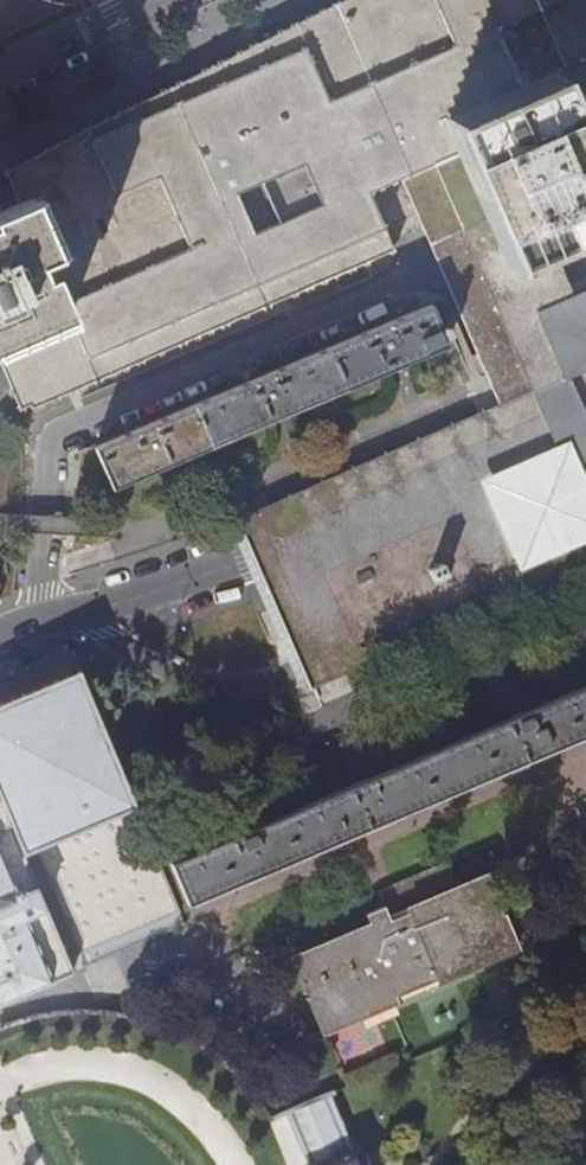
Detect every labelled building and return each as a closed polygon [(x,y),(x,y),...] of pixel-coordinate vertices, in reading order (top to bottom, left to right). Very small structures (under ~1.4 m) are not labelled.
[(16,207),(64,319),(0,347),(0,360),(9,380),(22,409),(32,405),(36,414),(390,262),(392,257),(369,202),(406,186),(403,178),(420,170),(459,152),(446,121),(453,118),(454,120),(550,78),(585,62),(585,0),(368,0),(231,60),(5,173),(19,205),(16,207)] [(550,78),(585,161),(585,62),(550,78)] [(506,242),(499,244),(505,259),(545,242),(585,225),(585,161),(550,78),(454,120),(506,242)] [(459,152),(499,244),(506,242),(454,120),(453,118),(446,121),(459,152)] [(406,186),(424,227),(442,269),(458,262),(499,244),(459,152),(420,170),(403,178),(406,186)] [(64,319),(16,207),(0,214),(0,347),(64,319)] [(570,298),(545,242),(505,259),(499,244),(458,262),(442,269),(501,405),(461,422),(368,463),(238,518),(255,558),(301,666),(311,689),(437,632),(523,595),(585,567),(585,291),(570,298)] [(430,305),(94,448),(113,494),(449,350),(430,305)] [(286,359),(332,341),(328,330),(282,348),(286,359)] [(74,975),(69,963),(93,952),(178,915),(66,651),(5,677),(0,679),(0,1006),(74,975)] [(186,906),(585,735),(585,686),(168,864),(186,906)] [(289,956),(322,1034),(399,1002),(396,996),(436,979),(439,985),(521,949),(489,871),(459,884),(449,860),(391,884),(403,911),(389,917),(384,905),(366,913),(370,922),(289,956)] [(307,1164),(368,1164),(364,1156),(362,1157),(358,1148),(355,1149),(331,1092),(285,1112),(307,1164)]
